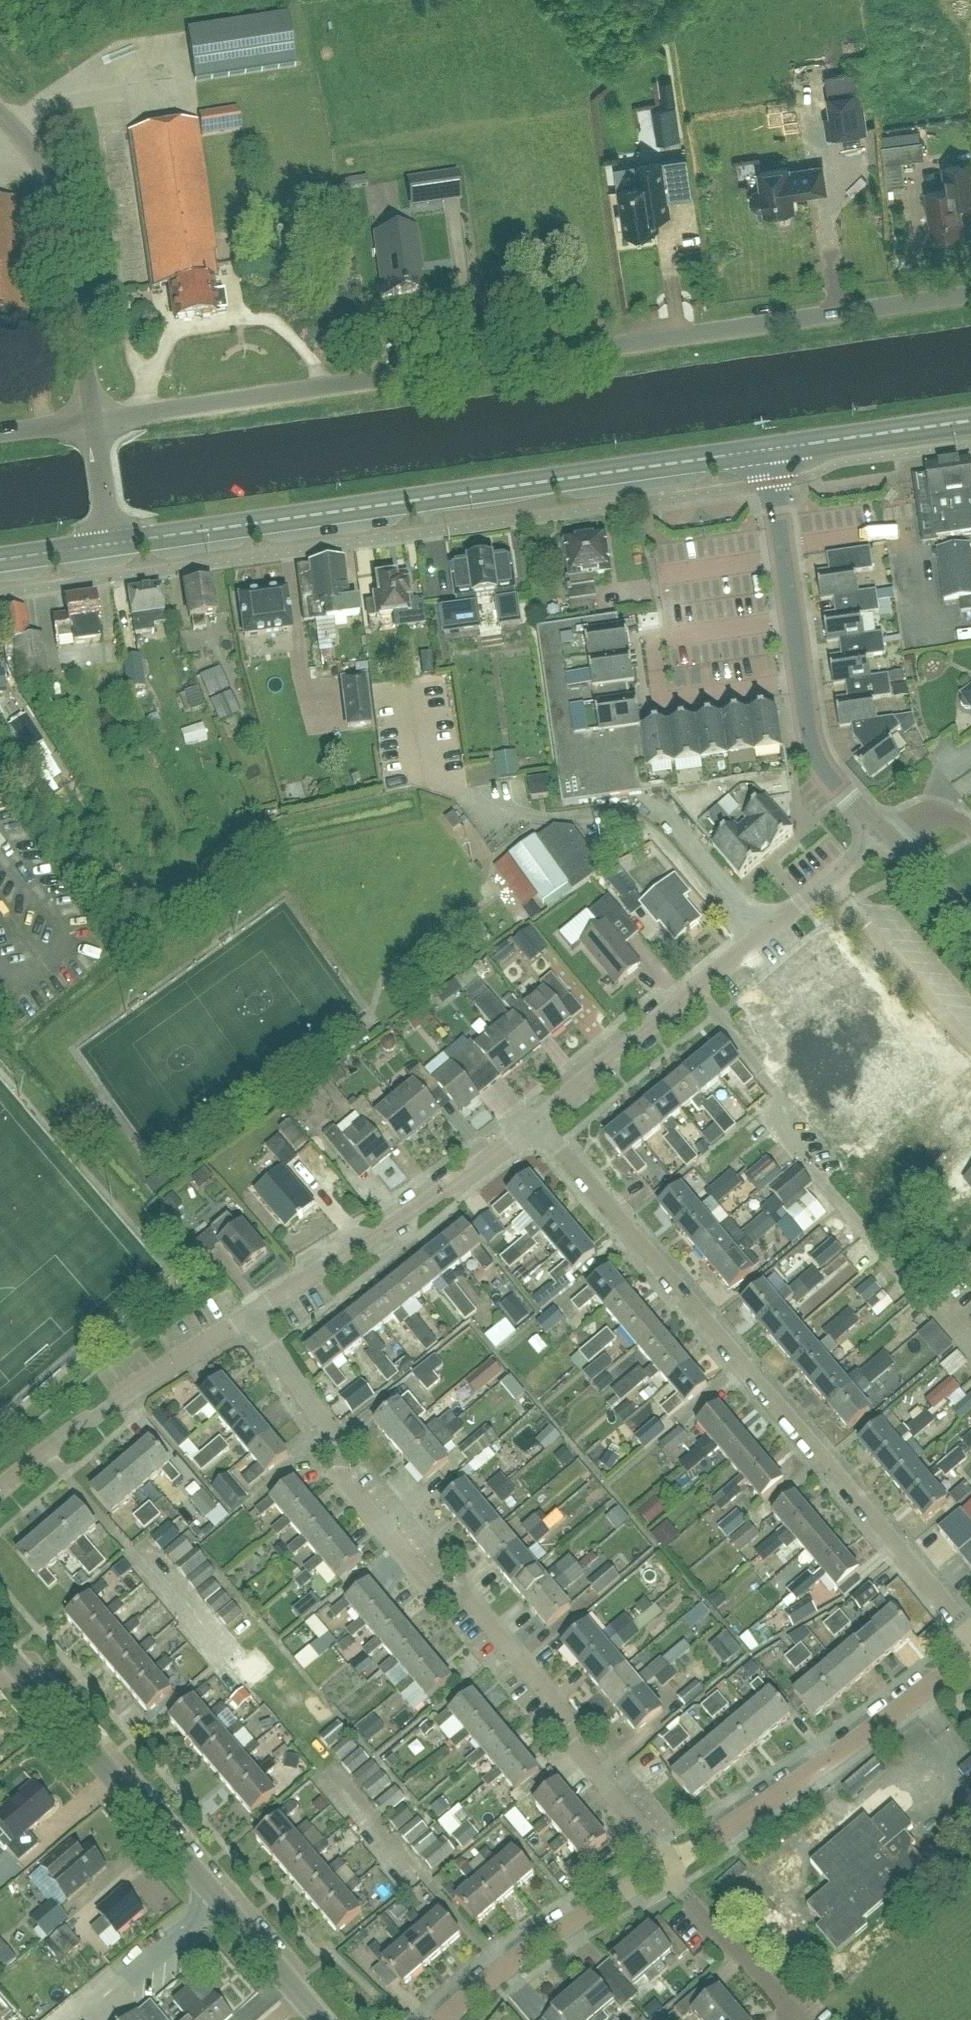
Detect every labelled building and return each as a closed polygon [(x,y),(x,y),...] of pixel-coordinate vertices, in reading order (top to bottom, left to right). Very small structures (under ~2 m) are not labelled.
[(287,18),(187,33),(194,83),(295,68),(287,18)] [(825,75),(825,79),(834,136),(864,132),(856,74),(855,70),(825,75)] [(657,142),(680,138),(675,106),(653,109),(657,142)] [(201,138),(240,132),(237,109),(198,115),(201,138)] [(209,319),(211,315),(215,315),(215,314),(225,312),(222,294),(213,295),(211,281),(216,280),(213,252),(215,252),(196,123),(128,133),(152,289),(169,286),(174,321),(198,317),(201,320),(209,319)] [(662,160),(635,164),(638,182),(618,185),(622,211),(617,212),(619,226),(624,225),(625,232),(658,227),(657,215),(670,213),(662,160)] [(962,228),(957,199),(970,197),(970,167),(970,161),(944,164),(948,186),(928,189),(934,232),(962,228)] [(763,208),(765,208),(765,211),(794,207),(792,195),(826,190),(822,164),(788,169),(788,166),(759,170),(762,188),(760,188),(756,189),(754,191),(752,194),(751,198),(752,201),(753,204),(756,206),(759,208),(763,208)] [(423,181),(407,183),(411,208),(443,203),(459,201),(456,176),(440,178),(423,181)] [(33,327),(14,200),(0,202),(0,344),(23,341),(21,329),(33,327)] [(419,265),(414,231),(373,237),(382,299),(421,293),(417,265),(419,265)] [(377,338),(358,345),(360,349),(367,355),(377,352),(378,342),(377,338)] [(926,469),(931,502),(917,504),(923,545),(938,542),(937,540),(970,535),(970,466),(970,462),(926,469)] [(594,577),(610,575),(605,539),(562,545),(564,563),(566,563),(568,580),(566,581),(568,592),(569,592),(571,604),(596,600),(595,588),(596,587),(594,577)] [(937,550),(944,601),(970,598),(970,552),(970,545),(937,550)] [(829,575),(817,576),(821,603),(833,601),(833,600),(858,596),(857,596),(855,575),(873,573),(870,551),(827,558),(829,575)] [(442,612),(445,636),(480,631),(477,608),(474,608),(472,598),(474,598),(474,600),(497,597),(501,628),(520,626),(517,602),(515,602),(514,592),(516,592),(511,561),(494,564),(493,562),(491,562),(490,560),(487,556),(485,555),(480,555),(476,556),(474,558),(472,562),(472,565),(470,565),(470,567),(452,570),(456,600),(458,600),(460,610),(442,612)] [(297,585),(302,622),(308,621),(309,624),(358,617),(356,603),(347,604),(341,562),(308,567),(308,571),(296,573),(298,585),(297,585)] [(405,576),(392,578),(392,574),(375,577),(378,596),(374,596),(374,602),(365,603),(367,618),(392,615),(394,629),(426,625),(423,604),(412,606),(411,596),(408,597),(405,576)] [(204,617),(214,616),(209,584),(184,588),(189,619),(191,619),(193,632),(205,630),(204,617)] [(152,626),(164,625),(162,614),(164,614),(160,588),(127,593),(130,618),(132,618),(134,636),(153,633),(152,626)] [(285,592),(238,599),(244,639),(291,632),(285,592)] [(835,617),(824,618),(827,645),(839,643),(839,642),(865,638),(864,638),(861,618),(879,615),(876,594),(858,596),(833,600),(833,601),(835,617)] [(72,646),(99,642),(97,625),(99,625),(94,597),(65,602),(67,617),(53,619),(56,639),(71,637),(72,646)] [(960,602),(962,614),(970,613),(970,600),(960,602)] [(25,611),(0,614),(0,616),(4,642),(13,641),(20,689),(48,684),(41,637),(29,638),(25,611)] [(620,634),(618,619),(605,621),(537,631),(558,777),(562,808),(652,795),(664,793),(788,775),(785,753),(782,753),(776,714),(641,733),(627,633),(620,634)] [(335,621),(335,633),(351,634),(351,621),(335,621)] [(842,659),(830,661),(834,687),(845,685),(845,684),(851,684),(870,680),(867,660),(885,657),(882,636),(865,638),(839,642),(839,643),(842,659)] [(364,651),(350,656),(354,670),(368,666),(364,651)] [(126,692),(145,689),(140,656),(121,659),(126,692)] [(871,674),(887,672),(885,658),(870,660),(871,674)] [(200,679),(208,698),(229,689),(220,669),(200,679)] [(903,675),(890,677),(891,687),(905,685),(903,675)] [(366,678),(343,681),(349,728),(372,725),(366,678)] [(848,701),(836,703),(840,729),(852,728),(852,727),(877,723),(873,702),(891,700),(888,678),(870,680),(851,684),(845,684),(845,685),(848,701)] [(962,697),(963,699),(961,700),(961,705),(961,706),(964,710),(970,711),(970,710),(970,690),(962,697)] [(199,691),(189,695),(196,712),(207,708),(199,691)] [(230,694),(209,703),(218,724),(240,715),(230,694)] [(899,714),(911,711),(907,697),(895,700),(899,714)] [(25,716),(9,726),(25,753),(41,743),(25,716)] [(852,727),(852,728),(853,739),(863,753),(854,760),(870,782),(900,759),(887,741),(901,730),(906,737),(916,729),(912,718),(893,720),(877,723),(852,727)] [(516,762),(497,765),(499,780),(518,777),(516,762)] [(763,807),(789,803),(792,803),(788,775),(664,793),(714,850),(731,835),(748,820),(763,807)] [(532,802),(538,801),(544,801),(551,800),(548,782),(529,785),(532,802)] [(748,820),(776,851),(793,836),(789,831),(790,811),(789,803),(763,807),(748,820)] [(0,808),(0,820),(13,819),(12,807),(0,808)] [(445,821),(454,833),(462,827),(454,815),(445,821)] [(731,835),(758,866),(776,851),(748,820),(731,835)] [(572,894),(603,873),(575,833),(574,832),(574,831),(555,829),(536,842),(535,840),(509,857),(543,905),(567,888),(572,894)] [(713,851),(741,882),(758,866),(731,835),(714,850),(713,851)] [(624,901),(632,894),(633,893),(616,872),(607,880),(624,901)] [(676,942),(700,922),(682,900),(689,895),(674,878),(642,906),(653,919),(655,917),(676,942)] [(619,984),(640,967),(609,930),(624,918),(609,900),(590,915),(601,928),(581,944),(606,975),(610,972),(619,984)] [(789,1030),(862,976),(824,924),(750,978),(789,1030)] [(648,945),(640,951),(653,969),(661,963),(648,945)] [(544,990),(525,1006),(540,1024),(552,1038),(571,1022),(560,1007),(570,998),(552,976),(540,986),(544,990)] [(476,1009),(495,1032),(522,1064),(541,1048),(529,1033),(540,1024),(525,1006),(522,1002),(510,1013),(513,1017),(508,1021),(489,998),(476,1009)] [(470,1043),(460,1052),(479,1076),(490,1067),(502,1081),(522,1064),(495,1032),(475,1049),(470,1043)] [(902,1092),(932,1065),(905,1035),(899,1035),(892,1041),(905,1043),(904,1051),(900,1055),(880,1053),(872,1060),(887,1061),(886,1070),(875,1069),(867,1061),(851,1075),(868,1077),(867,1087),(838,1084),(813,1107),(812,1115),(845,1151),(901,1100),(902,1092)] [(702,1059),(719,1081),(730,1072),(744,1089),(753,1082),(739,1065),(722,1043),(702,1059)] [(453,1067),(434,1083),(441,1092),(460,1115),(480,1098),(469,1084),(479,1076),(460,1052),(448,1062),(453,1067)] [(719,1081),(702,1059),(682,1075),(700,1097),(719,1081)] [(413,1084),(396,1098),(423,1131),(443,1115),(431,1101),(441,1092),(434,1083),(422,1069),(409,1080),(413,1084)] [(707,1105),(700,1097),(682,1075),(663,1091),(681,1113),(691,1104),(698,1113),(702,1110),(701,1109),(707,1105)] [(663,1142),(675,1156),(685,1147),(674,1133),(678,1130),(670,1121),(681,1113),(663,1091),(643,1107),(661,1128),(669,1138),(663,1142)] [(353,1109),(364,1123),(379,1142),(391,1133),(404,1148),(423,1131),(396,1098),(376,1115),(363,1100),(353,1109)] [(723,1114),(712,1101),(707,1105),(701,1109),(702,1110),(713,1123),(723,1114)] [(643,1107),(624,1123),(642,1144),(661,1128),(643,1107)] [(734,1128),(723,1114),(713,1123),(724,1137),(734,1128)] [(379,1142),(364,1123),(345,1140),(335,1128),(323,1137),(351,1170),(361,1161),(372,1173),(392,1156),(379,1142)] [(632,1152),(642,1144),(624,1123),(604,1139),(622,1161),(624,1159),(637,1176),(646,1169),(632,1152)] [(271,1148),(287,1166),(296,1158),(280,1140),(271,1148)] [(685,1147),(675,1156),(686,1169),(696,1161),(685,1147)] [(316,1159),(309,1165),(322,1181),(329,1175),(316,1159)] [(761,1195),(782,1177),(773,1166),(751,1184),(761,1195)] [(286,1229),(315,1205),(283,1168),(255,1192),(286,1229)] [(798,1170),(771,1192),(785,1209),(812,1186),(798,1170)] [(727,1195),(739,1185),(730,1174),(718,1185),(727,1195)] [(525,1215),(546,1197),(530,1177),(508,1196),(509,1196),(491,1211),(499,1220),(516,1205),(525,1215)] [(659,1207),(677,1229),(710,1200),(715,1206),(727,1195),(718,1185),(706,1195),(703,1192),(690,1202),(680,1190),(659,1207)] [(826,1217),(806,1193),(783,1212),(804,1236),(826,1217)] [(546,1197),(525,1215),(533,1224),(524,1232),(528,1236),(532,1242),(541,1234),(562,1216),(556,1209),(559,1206),(549,1194),(546,1197)] [(710,1200),(677,1229),(694,1249),(715,1232),(706,1220),(718,1210),(715,1206),(710,1200)] [(489,1246),(506,1234),(490,1214),(473,1227),(489,1246)] [(244,1273),(267,1253),(243,1225),(239,1229),(229,1216),(212,1229),(223,1243),(220,1245),(244,1273)] [(557,1253),(579,1235),(562,1216),(541,1234),(557,1253)] [(766,1216),(754,1226),(763,1237),(775,1227),(766,1216)] [(734,1253),(746,1243),(750,1248),(763,1237),(754,1226),(741,1237),(729,1221),(716,1232),(715,1232),(694,1249),(713,1271),(734,1253)] [(443,1242),(461,1265),(471,1256),(485,1273),(493,1266),(480,1250),(481,1249),(463,1227),(443,1242)] [(579,1235),(557,1253),(566,1264),(549,1278),(556,1286),(573,1272),(574,1273),(595,1255),(579,1235)] [(528,1236),(514,1248),(523,1258),(537,1247),(532,1242),(528,1236)] [(820,1272),(842,1252),(832,1240),(810,1259),(820,1272)] [(423,1258),(441,1280),(461,1265),(443,1242),(423,1258)] [(748,1255),(753,1250),(750,1248),(746,1243),(734,1253),(713,1271),(730,1291),(758,1267),(748,1255)] [(510,1270),(523,1258),(514,1248),(501,1259),(510,1270)] [(404,1273),(421,1296),(441,1280),(423,1258),(404,1273)] [(604,1310),(626,1291),(609,1272),(588,1290),(589,1291),(572,1305),(579,1313),(596,1300),(604,1310)] [(801,1283),(810,1293),(822,1283),(813,1272),(801,1283)] [(384,1289),(402,1311),(421,1296),(404,1273),(384,1289)] [(866,1306),(881,1292),(871,1281),(855,1295),(866,1306)] [(759,1327),(780,1309),(793,1299),(797,1304),(810,1293),(801,1283),(788,1293),(785,1289),(772,1300),(762,1288),(741,1306),(759,1327)] [(443,1294),(454,1308),(465,1299),(454,1285),(443,1294)] [(550,1287),(533,1303),(541,1312),(559,1296),(550,1287)] [(392,1318),(400,1328),(404,1325),(409,1321),(402,1311),(384,1289),(365,1304),(382,1327),(392,1318)] [(626,1291),(604,1310),(621,1329),(642,1310),(626,1291)] [(892,1307),(882,1294),(867,1308),(877,1320),(892,1307)] [(515,1298),(505,1307),(519,1322),(529,1313),(515,1298)] [(476,1313),(465,1299),(454,1308),(465,1321),(476,1313)] [(365,1304),(345,1320),(363,1342),(371,1351),(365,1356),(376,1370),(388,1360),(377,1347),(380,1345),(372,1335),(382,1327),(365,1304)] [(554,1309),(545,1317),(537,1324),(546,1335),(564,1320),(554,1309)] [(759,1327),(777,1348),(798,1330),(780,1309),(759,1327)] [(642,1310),(621,1329),(637,1348),(658,1329),(642,1310)] [(836,1324),(845,1335),(857,1324),(848,1314),(836,1324)] [(415,1339),(426,1330),(415,1316),(409,1321),(404,1325),(415,1339)] [(904,1337),(925,1327),(920,1317),(899,1327),(904,1337)] [(345,1320),(325,1335),(343,1358),(363,1342),(345,1320)] [(823,1335),(828,1340),(833,1345),(845,1335),(836,1324),(823,1335)] [(653,1367),(675,1348),(658,1329),(637,1348),(653,1367)] [(436,1344),(426,1330),(415,1339),(426,1353),(436,1344)] [(777,1348),(795,1368),(815,1351),(798,1330),(777,1348)] [(607,1331),(594,1343),(603,1353),(616,1342),(607,1331)] [(332,1366),(343,1358),(325,1335),(305,1351),(323,1373),(324,1372),(338,1389),(346,1383),(332,1366)] [(531,1346),(544,1356),(552,1347),(539,1336),(531,1346)] [(795,1368),(812,1389),(833,1371),(823,1360),(837,1349),(833,1345),(828,1340),(815,1351),(795,1368)] [(589,1364),(603,1353),(594,1343),(580,1354),(589,1364)] [(669,1386),(691,1367),(675,1348),(653,1367),(644,1374),(640,1369),(626,1380),(635,1391),(648,1379),(651,1382),(660,1374),(669,1386)] [(944,1366),(955,1379),(970,1366),(960,1353),(944,1366)] [(880,1376),(892,1366),(883,1355),(871,1365),(880,1376)] [(443,1367),(435,1357),(412,1375),(426,1393),(439,1383),(433,1375),(443,1367)] [(398,1374),(388,1360),(376,1370),(387,1383),(398,1374)] [(492,1365),(477,1377),(485,1387),(501,1375),(492,1365)] [(830,1410),(851,1392),(863,1381),(868,1387),(880,1376),(871,1365),(859,1376),(856,1373),(843,1384),(833,1371),(812,1389),(830,1410)] [(691,1367),(669,1386),(677,1395),(661,1409),(668,1417),(684,1403),(686,1405),(707,1386),(691,1367)] [(935,1411),(960,1389),(951,1379),(926,1401),(935,1411)] [(218,1418),(239,1399),(223,1380),(185,1412),(193,1421),(209,1407),(218,1418)] [(613,1392),(622,1402),(635,1391),(626,1380),(613,1392)] [(863,1381),(851,1392),(830,1410),(848,1431),(869,1413),(857,1400),(870,1389),(868,1387),(863,1381)] [(361,1383),(351,1391),(340,1400),(351,1414),(372,1398),(361,1383)] [(374,1423),(391,1443),(414,1423),(415,1424),(426,1414),(408,1394),(374,1423)] [(952,1412),(961,1423),(970,1415),(970,1396),(952,1412)] [(239,1399),(218,1418),(234,1437),(255,1418),(239,1399)] [(704,1452),(713,1444),(735,1425),(719,1406),(697,1425),(707,1437),(697,1445),(700,1448),(704,1452)] [(423,1433),(415,1424),(414,1423),(391,1443),(408,1463),(455,1422),(448,1414),(436,1425),(435,1423),(423,1433)] [(924,1434),(934,1426),(924,1414),(914,1423),(924,1434)] [(858,1445),(875,1464),(909,1436),(914,1443),(924,1434),(914,1423),(904,1431),(891,1416),(858,1445)] [(271,1437),(255,1418),(234,1437),(250,1455),(271,1437)] [(164,1431),(179,1450),(192,1439),(176,1421),(164,1431)] [(646,1450),(666,1432),(655,1421),(635,1439),(646,1450)] [(448,1462),(439,1452),(463,1431),(455,1422),(408,1463),(424,1482),(448,1462)] [(700,1448),(691,1456),(698,1465),(708,1456),(709,1458),(718,1450),(730,1463),(751,1445),(735,1425),(713,1444),(704,1452),(700,1448)] [(668,1457),(688,1439),(678,1429),(659,1446),(668,1457)] [(462,1452),(471,1462),(493,1441),(484,1431),(462,1452)] [(962,1441),(964,1444),(956,1451),(962,1458),(970,1450),(970,1434),(962,1441)] [(914,1443),(909,1436),(875,1464),(892,1483),(912,1465),(925,1455),(917,1445),(914,1443)] [(271,1437),(250,1455),(259,1466),(242,1480),(249,1488),(266,1474),(267,1474),(288,1457),(271,1437)] [(207,1450),(216,1461),(229,1449),(220,1439),(207,1450)] [(180,1478),(170,1466),(149,1442),(130,1459),(151,1483),(161,1473),(172,1486),(180,1478)] [(511,1464),(526,1451),(521,1445),(506,1458),(511,1464)] [(737,1490),(746,1482),(768,1464),(751,1445),(730,1463),(741,1476),(732,1484),(733,1486),(737,1490)] [(202,1472),(216,1461),(207,1450),(193,1462),(202,1472)] [(956,1451),(946,1459),(954,1469),(964,1461),(956,1451)] [(698,1465),(691,1456),(681,1464),(688,1473),(698,1465)] [(111,1475),(132,1499),(151,1483),(130,1459),(111,1475)] [(945,1478),(954,1469),(946,1459),(924,1479),(912,1465),(892,1483),(908,1502),(929,1484),(941,1474),(945,1478)] [(768,1464),(746,1482),(762,1502),(784,1483),(768,1464)] [(132,1499),(111,1475),(91,1492),(112,1516),(132,1499)] [(232,1512),(248,1498),(239,1487),(236,1489),(225,1477),(212,1489),(232,1512)] [(487,1488),(494,1496),(507,1485),(500,1477),(487,1488)] [(288,1522),(311,1502),(295,1482),(272,1501),(270,1499),(256,1511),(262,1518),(275,1507),(285,1519),(288,1522)] [(945,1504),(929,1484),(908,1502),(925,1521),(945,1504)] [(442,1504),(460,1525),(482,1506),(464,1485),(442,1504)] [(514,1493),(507,1485),(494,1496),(501,1504),(514,1493)] [(733,1486),(723,1494),(731,1503),(740,1494),(737,1490),(733,1486)] [(721,1511),(731,1503),(723,1494),(713,1502),(721,1511)] [(776,1537),(780,1541),(789,1533),(811,1515),(794,1495),(772,1514),(785,1529),(776,1537)] [(291,1526),(301,1538),(304,1541),(327,1521),(311,1502),(288,1522),(285,1519),(272,1530),(278,1537),(291,1526)] [(150,1504),(142,1511),(153,1524),(161,1517),(150,1504)] [(56,1522),(98,1571),(106,1564),(85,1539),(96,1529),(75,1505),(56,1522)] [(478,1546),(500,1527),(482,1506),(460,1525),(478,1546)] [(225,1508),(210,1517),(217,1530),(233,1521),(225,1508)] [(153,1524),(142,1511),(134,1518),(145,1531),(153,1524)] [(632,1524),(624,1512),(612,1521),(620,1533),(632,1524)] [(728,1541),(747,1524),(737,1512),(718,1529),(728,1541)] [(958,1554),(970,1543),(970,1526),(959,1512),(938,1531),(958,1554)] [(797,1543),(805,1552),(827,1534),(811,1515),(789,1533),(780,1541),(776,1537),(766,1545),(774,1554),(783,1546),(788,1552),(797,1543)] [(529,1537),(542,1526),(535,1518),(522,1529),(529,1537)] [(318,1557),(320,1560),(343,1540),(327,1521),(304,1541),(301,1538),(288,1550),(294,1557),(307,1545),(318,1557)] [(37,1538),(57,1562),(68,1553),(90,1577),(98,1571),(56,1522),(37,1538)] [(180,1536),(170,1524),(151,1540),(162,1552),(180,1536)] [(549,1534),(542,1526),(529,1537),(536,1545),(549,1534)] [(741,1554),(759,1537),(749,1526),(730,1542),(741,1554)] [(478,1546),(495,1566),(517,1547),(500,1527),(478,1546)] [(666,1553),(681,1548),(674,1528),(659,1534),(666,1553)] [(805,1552),(821,1572),(843,1553),(827,1534),(805,1552)] [(57,1583),(47,1571),(57,1562),(37,1538),(17,1555),(37,1579),(38,1579),(48,1591),(57,1583)] [(193,1551),(182,1539),(164,1555),(174,1567),(193,1551)] [(310,1576),(324,1564),(336,1580),(360,1560),(343,1540),(320,1560),(318,1557),(304,1569),(310,1576)] [(958,1554),(970,1570),(970,1543),(958,1554)] [(764,1562),(774,1554),(766,1545),(756,1554),(764,1562)] [(512,1587),(534,1568),(517,1547),(495,1566),(512,1587)] [(206,1563),(196,1551),(176,1568),(186,1581),(206,1563)] [(808,1575),(799,1583),(806,1592),(815,1584),(816,1585),(826,1577),(838,1591),(860,1573),(843,1553),(821,1572),(812,1579),(808,1575)] [(530,1607),(563,1579),(577,1567),(570,1559),(545,1580),(534,1568),(512,1587),(530,1607)] [(216,1576),(207,1566),(187,1582),(195,1592),(216,1576)] [(577,1567),(563,1579),(530,1607),(548,1628),(570,1610),(559,1597),(584,1576),(577,1567)] [(610,1567),(589,1584),(599,1596),(619,1579),(610,1567)] [(314,1580),(307,1572),(294,1582),(301,1591),(314,1580)] [(220,1590),(212,1581),(197,1594),(205,1603),(220,1590)] [(796,1601),(806,1592),(799,1583),(789,1592),(796,1601)] [(67,1619),(83,1638),(108,1617),(106,1614),(95,1602),(108,1591),(102,1584),(88,1596),(91,1599),(67,1619)] [(350,1608),(361,1620),(363,1623),(386,1604),(370,1584),(348,1602),(346,1600),(331,1612),(337,1619),(350,1608)] [(829,1584),(813,1601),(828,1615),(844,1598),(829,1584)] [(879,1597),(869,1585),(851,1601),(860,1613),(879,1597)] [(230,1603),(222,1593),(207,1606),(215,1616),(230,1603)] [(872,1629),(893,1654),(913,1637),(892,1613),(882,1600),(873,1607),(884,1620),(872,1629)] [(818,1615),(810,1601),(786,1615),(794,1628),(818,1615)] [(83,1638),(99,1657),(124,1636),(122,1633),(112,1621),(125,1610),(119,1603),(106,1614),(108,1617),(83,1638)] [(379,1642),(403,1623),(386,1604),(363,1623),(361,1620),(347,1631),(353,1639),(367,1627),(377,1640),(379,1642)] [(241,1615),(233,1605),(217,1618),(225,1628),(241,1615)] [(618,1637),(606,1647),(581,1668),(600,1690),(625,1669),(613,1655),(661,1614),(654,1606),(631,1625),(631,1626),(618,1637)] [(832,1621),(843,1633),(850,1626),(840,1614),(832,1621)] [(611,1628),(618,1637),(631,1626),(631,1625),(624,1617),(611,1628)] [(843,1633),(832,1621),(824,1627),(835,1640),(843,1633)] [(99,1657),(116,1676),(140,1655),(138,1652),(128,1640),(141,1629),(135,1622),(122,1633),(124,1636),(99,1657)] [(393,1659),(395,1662),(419,1642),(403,1623),(379,1642),(377,1640),(363,1651),(369,1658),(383,1647),(393,1659)] [(563,1646),(581,1668),(606,1647),(588,1625),(563,1646)] [(853,1646),(874,1670),(893,1654),(872,1629),(853,1646)] [(316,1648),(323,1658),(339,1646),(331,1636),(316,1648)] [(753,1637),(745,1643),(756,1657),(764,1652),(753,1637)] [(116,1676),(132,1695),(156,1674),(154,1671),(144,1659),(157,1648),(151,1640),(138,1652),(140,1655),(116,1676)] [(409,1679),(411,1681),(435,1662),(419,1642),(395,1662),(393,1659),(380,1670),(385,1677),(399,1666),(409,1679)] [(834,1662),(854,1687),(874,1670),(853,1646),(834,1662)] [(793,1653),(804,1666),(812,1659),(801,1647),(793,1653)] [(260,1652),(243,1668),(260,1687),(278,1670),(260,1652)] [(796,1672),(804,1666),(793,1653),(786,1660),(796,1672)] [(154,1671),(156,1674),(132,1695),(148,1714),(173,1693),(160,1678),(173,1666),(167,1659),(154,1671)] [(643,1690),(655,1680),(668,1669),(660,1661),(635,1682),(625,1669),(600,1690),(618,1711),(643,1690)] [(451,1682),(435,1662),(411,1681),(409,1679),(396,1690),(414,1712),(428,1701),(451,1682)] [(814,1678),(835,1703),(854,1687),(834,1662),(814,1678)] [(674,1677),(668,1669),(655,1680),(661,1688),(674,1677)] [(835,1703),(814,1678),(795,1695),(815,1720),(835,1703)] [(750,1712),(770,1735),(790,1719),(770,1695),(769,1695),(759,1683),(751,1690),(761,1702),(750,1712)] [(170,1721),(187,1741),(211,1720),(209,1717),(198,1705),(212,1693),(206,1686),(192,1698),(194,1701),(170,1721)] [(235,1707),(253,1712),(258,1696),(240,1690),(235,1707)] [(643,1690),(618,1711),(636,1733),(661,1712),(643,1690)] [(464,1731),(467,1734),(490,1714),(474,1694),(451,1713),(449,1711),(435,1723),(441,1730),(454,1719),(464,1731)] [(710,1703),(720,1715),(728,1709),(718,1696),(710,1703)] [(720,1715),(710,1703),(702,1710),(712,1722),(720,1715)] [(228,1738),(225,1736),(215,1724),(228,1712),(222,1705),(209,1717),(211,1720),(187,1741),(203,1760),(228,1738)] [(731,1728),(751,1752),(770,1735),(750,1712),(731,1728)] [(480,1750),(483,1753),(506,1734),(490,1714),(467,1734),(464,1731),(451,1743),(457,1750),(470,1738),(480,1750)] [(203,1760),(219,1778),(244,1757),(241,1754),(231,1743),(244,1731),(238,1724),(225,1736),(228,1738),(203,1760)] [(328,1751),(346,1736),(337,1725),(319,1740),(328,1751)] [(711,1744),(732,1768),(751,1752),(731,1728),(711,1744)] [(671,1735),(682,1748),(689,1741),(679,1729),(671,1735)] [(497,1770),(499,1773),(523,1753),(506,1734),(483,1753),(480,1750),(467,1762),(473,1769),(486,1758),(497,1770)] [(674,1754),(682,1748),(671,1735),(663,1742),(674,1754)] [(341,1763),(357,1749),(348,1739),(332,1753),(341,1763)] [(219,1778),(235,1797),(260,1776),(257,1773),(247,1761),(261,1750),(255,1743),(241,1754),(244,1757),(219,1778)] [(692,1760),(712,1784),(732,1768),(711,1744),(692,1760)] [(351,1777),(369,1761),(360,1751),(342,1766),(351,1777)] [(503,1777),(516,1792),(530,1781),(539,1773),(523,1753),(499,1773),(497,1770),(483,1781),(489,1788),(503,1777)] [(712,1784),(692,1760),(672,1777),(693,1801),(712,1784)] [(381,1771),(373,1761),(353,1778),(361,1788),(381,1771)] [(257,1773),(260,1776),(235,1797),(252,1816),(277,1795),(264,1780),(277,1769),(271,1762),(257,1773)] [(951,1802),(924,1771),(900,1791),(899,1789),(876,1809),(877,1810),(855,1829),(852,1825),(837,1838),(840,1841),(831,1849),(828,1845),(803,1866),(806,1870),(760,1909),(806,1963),(852,1924),(857,1930),(906,1889),(901,1883),(923,1864),(924,1866),(947,1846),(946,1845),(970,1825),(969,1824),(970,1822),(970,1808),(960,1795),(951,1802)] [(373,1801),(391,1786),(381,1774),(363,1789),(373,1801)] [(854,1778),(842,1789),(853,1802),(865,1791),(854,1778)] [(516,1792),(511,1796),(519,1805),(537,1790),(530,1781),(516,1792)] [(539,1838),(553,1826),(551,1824),(575,1804),(559,1784),(535,1805),(547,1819),(533,1831),(539,1838)] [(20,1865),(39,1848),(26,1834),(54,1809),(33,1786),(0,1816),(0,1847),(5,1853),(7,1851),(20,1865)] [(384,1818),(405,1800),(395,1788),(375,1806),(384,1818)] [(256,1840),(273,1859),(297,1838),(295,1835),(284,1823),(298,1811),(292,1804),(278,1816),(280,1819),(256,1840)] [(569,1846),(567,1843),(591,1822),(575,1804),(551,1824),(553,1826),(563,1839),(549,1850),(555,1857),(569,1846)] [(442,1821),(458,1816),(454,1805),(438,1811),(442,1821)] [(396,1832),(412,1819),(402,1808),(387,1821),(396,1832)] [(535,1834),(516,1812),(505,1821),(524,1843),(535,1834)] [(410,1847),(428,1832),(418,1819),(400,1835),(410,1847)] [(607,1842),(591,1822),(567,1843),(569,1846),(579,1857),(565,1869),(571,1876),(586,1864),(584,1861),(607,1842)] [(314,1856),(311,1853),(301,1842),(314,1830),(308,1823),(295,1835),(297,1838),(273,1859),(289,1878),(314,1856)] [(410,1847),(420,1859),(438,1844),(429,1832),(410,1847)] [(432,1872),(455,1853),(444,1840),(421,1859),(432,1872)] [(289,1878),(305,1896),(330,1875),(327,1872),(317,1861),(330,1849),(324,1842),(311,1853),(314,1856),(289,1878)] [(68,1903),(106,1870),(88,1849),(81,1855),(72,1844),(42,1869),(52,1880),(50,1881),(68,1903)] [(494,1868),(515,1892),(534,1876),(513,1852),(498,1865),(486,1851),(479,1857),(491,1871),(494,1868)] [(305,1896),(321,1915),(346,1894),(343,1891),(333,1879),(346,1868),(340,1861),(327,1872),(330,1875),(305,1896)] [(475,1884),(496,1908),(515,1892),(494,1868),(491,1871),(479,1881),(468,1867),(461,1873),(472,1887),(475,1884)] [(343,1891),(346,1894),(321,1915),(337,1934),(362,1913),(349,1898),(362,1886),(356,1879),(343,1891)] [(454,1904),(457,1901),(478,1925),(496,1908),(475,1884),(472,1887),(460,1897),(449,1883),(442,1889),(454,1904)] [(118,1937),(144,1914),(125,1892),(100,1915),(106,1922),(94,1933),(101,1941),(112,1931),(118,1937)] [(69,1921),(52,1902),(31,1921),(48,1940),(69,1921)] [(420,1930),(441,1955),(459,1939),(440,1916),(425,1928),(413,1913),(406,1919),(417,1932),(420,1930)] [(51,1941),(66,1959),(81,1947),(66,1929),(51,1941)] [(401,1946),(422,1971),(441,1955),(420,1930),(417,1932),(406,1942),(394,1929),(387,1935),(399,1948),(401,1946)] [(650,1929),(631,1946),(660,1980),(668,1973),(662,1966),(673,1956),(679,1963),(689,1954),(668,1930),(659,1938),(650,1929)] [(2,1942),(0,1944),(0,1972),(1,1974),(17,1961),(2,1942)] [(381,1965),(383,1964),(403,1987),(422,1971),(401,1946),(399,1948),(387,1959),(376,1945),(369,1951),(381,1965)] [(660,1980),(631,1946),(611,1963),(620,1973),(610,1981),(631,2004),(640,1997),(634,1990),(645,1980),(651,1987),(660,1980)] [(714,1951),(703,1960),(711,1972),(723,1963),(714,1951)] [(573,1995),(594,2019),(607,2019),(603,2016),(615,2006),(621,2013),(631,2004),(610,1981),(601,1989),(592,1979),(573,1995)] [(13,2006),(0,1992),(0,2019),(13,2006)] [(736,2010),(721,1992),(706,2004),(697,1993),(673,2013),(679,2019),(687,2019),(691,2017),(694,2019),(725,2019),(736,2010)] [(200,2008),(187,1993),(174,2005),(187,2019),(232,2019),(233,2019),(214,1997),(200,2008)] [(573,1995),(553,2013),(559,2019),(594,2019),(573,1995)] [(153,2005),(135,2019),(166,2019),(153,2005)] [(736,2010),(725,2019),(744,2019),(736,2010)]
